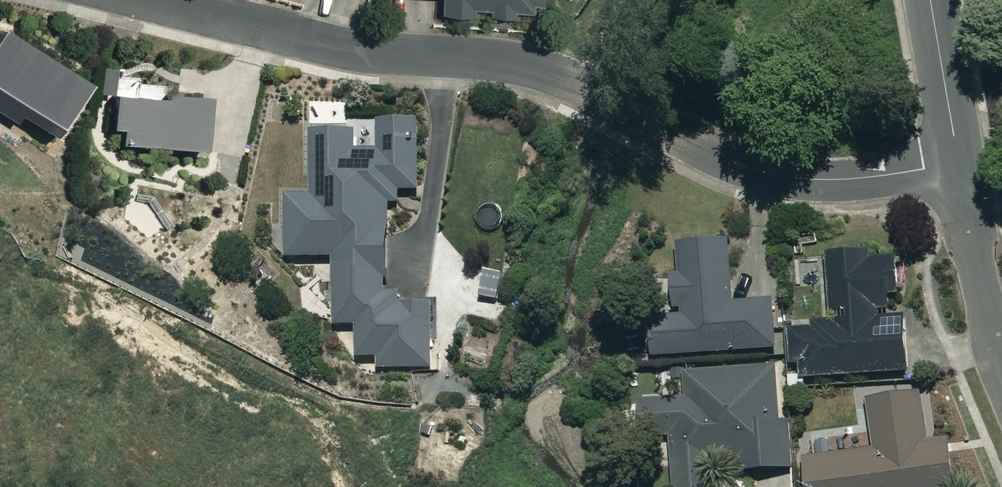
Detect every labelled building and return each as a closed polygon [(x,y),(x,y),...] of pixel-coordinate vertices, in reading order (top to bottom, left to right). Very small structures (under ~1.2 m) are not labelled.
[(443,19),(472,20),(473,11),(543,13),(543,0),(444,0),(443,19)] [(1,26),(0,28),(0,113),(17,124),(22,116),(54,137),(89,84),(1,26)] [(202,152),(205,102),(114,97),(112,132),(123,132),(122,147),(202,152)] [(422,124),(379,123),(377,153),(360,152),(360,134),(314,134),(313,197),(288,196),(288,259),(335,260),(335,328),(356,328),(356,368),(432,369),(433,306),(389,306),(390,210),(404,191),(421,190),(422,124)] [(731,246),(680,249),(681,275),(675,276),(677,317),(651,318),(653,357),(777,351),(775,303),(734,305),(731,246)] [(896,255),(827,259),(831,325),(790,328),(793,382),(911,375),(906,305),(899,305),(896,255)] [(504,275),(486,273),(482,297),(500,300),(504,275)] [(794,475),(791,422),(782,423),(778,369),(686,375),(688,401),(644,404),(646,444),(672,442),(675,486),(723,486),(722,480),(794,475)] [(922,393),(869,401),(876,451),(807,460),(811,486),(956,486),(949,439),(929,441),(922,393)]
